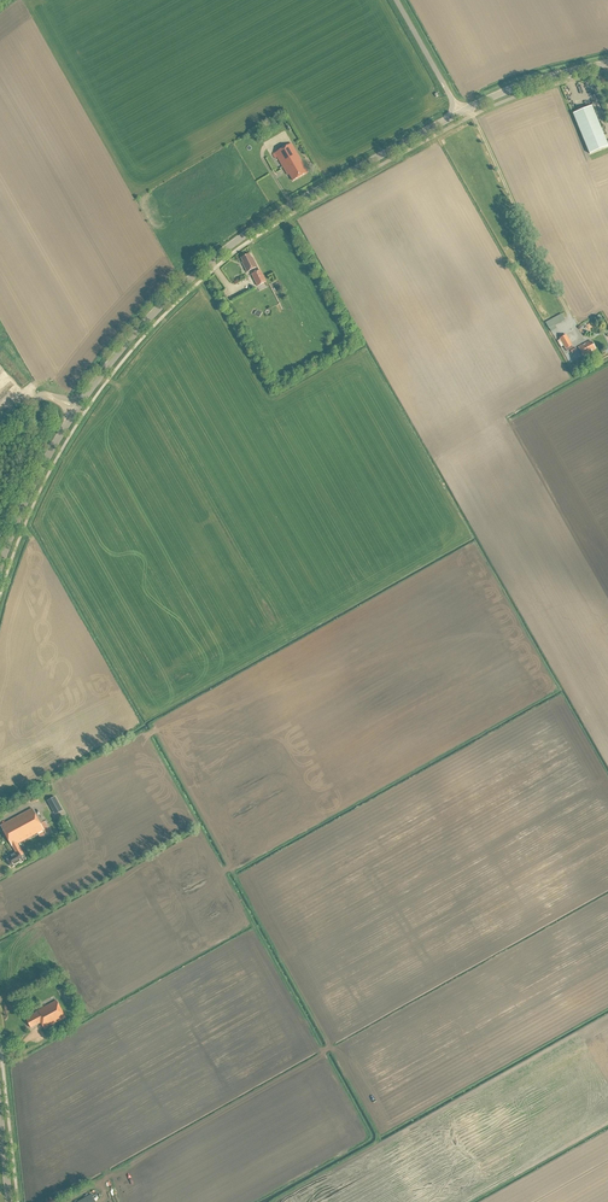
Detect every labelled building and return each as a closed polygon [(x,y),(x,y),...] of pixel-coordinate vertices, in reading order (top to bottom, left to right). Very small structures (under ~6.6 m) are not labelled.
[(592,106),(573,114),(590,154),(607,147),(607,146),(592,106)] [(293,181),(307,173),(291,144),(274,153),(287,175),(289,174),(293,181)] [(246,272),(257,267),(252,257),(251,258),(249,254),(241,258),(244,265),(243,265),(246,272)] [(266,282),(260,270),(251,274),(253,274),(255,277),(253,278),(257,286),(266,282)] [(562,314),(557,317),(560,323),(565,320),(562,314)] [(551,320),(546,323),(549,329),(550,329),(551,331),(556,329),(551,320)] [(572,346),(566,335),(560,339),(560,340),(557,341),(561,348),(564,346),(566,350),(572,346)] [(583,356),(596,350),(592,343),(591,343),(589,341),(578,347),(583,356)] [(53,808),(59,804),(55,797),(49,801),(53,808)] [(18,844),(44,830),(32,809),(1,827),(12,847),(13,846),(16,853),(14,854),(14,855),(7,859),(12,868),(24,861),(21,856),(24,855),(18,844)] [(44,1030),(66,1018),(57,1001),(35,1013),(36,1014),(30,1017),(31,1018),(26,1021),(30,1029),(41,1023),(44,1030)]
